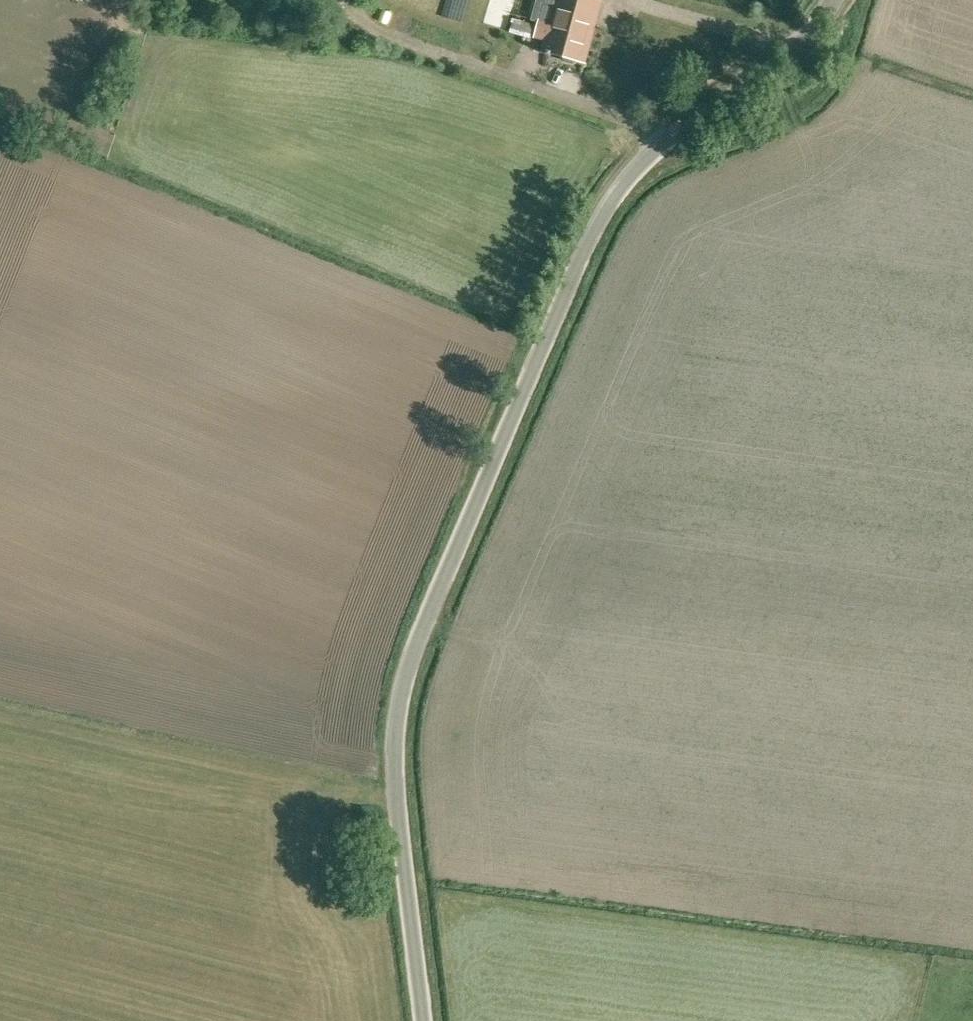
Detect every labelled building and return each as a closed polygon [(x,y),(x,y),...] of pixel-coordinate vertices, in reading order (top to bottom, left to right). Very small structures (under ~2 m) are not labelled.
[(498,28),(520,34),(529,0),(506,0),(498,28)] [(535,36),(546,39),(543,52),(545,53),(545,54),(550,55),(551,52),(562,55),(562,57),(563,60),(573,63),(575,61),(575,59),(578,59),(584,61),(588,45),(591,32),(600,0),(558,0),(552,20),(540,17),(535,36)]
